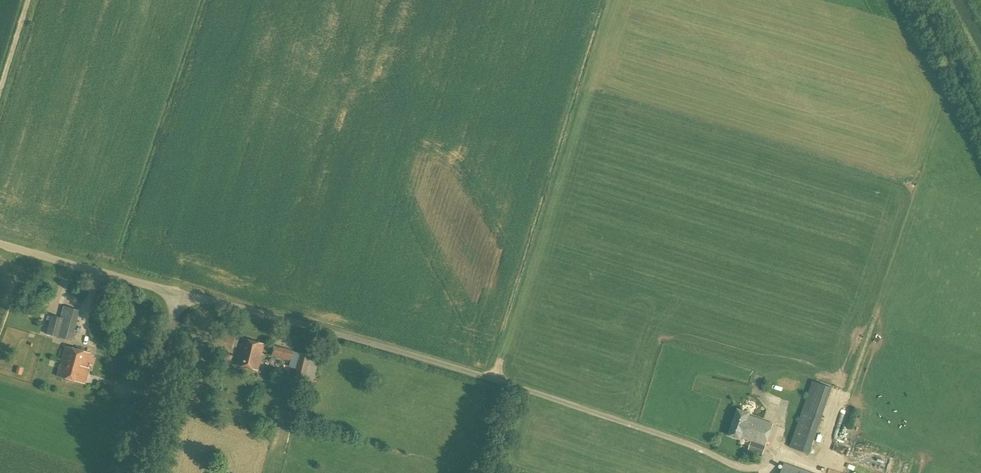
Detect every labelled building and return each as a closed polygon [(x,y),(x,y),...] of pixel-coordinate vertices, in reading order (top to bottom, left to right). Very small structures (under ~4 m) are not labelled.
[(70,343),(79,312),(63,308),(59,320),(50,317),(45,336),(70,343)] [(236,347),(238,339),(235,338),(235,336),(218,332),(215,344),(232,348),(233,346),(236,347)] [(257,370),(264,345),(241,339),(235,365),(257,370)] [(310,391),(318,357),(274,346),(271,356),(290,361),(288,367),(295,369),(292,380),(296,381),(295,387),(310,391)] [(61,362),(84,369),(88,355),(64,348),(61,362)] [(84,369),(61,362),(57,377),(84,384),(88,370),(84,369)] [(763,455),(773,424),(749,416),(750,413),(737,409),(728,436),(740,440),(741,438),(751,441),(748,450),(763,455)] [(822,416),(803,409),(790,447),(809,454),(822,416)] [(784,463),(780,472),(813,472),(784,463)]
